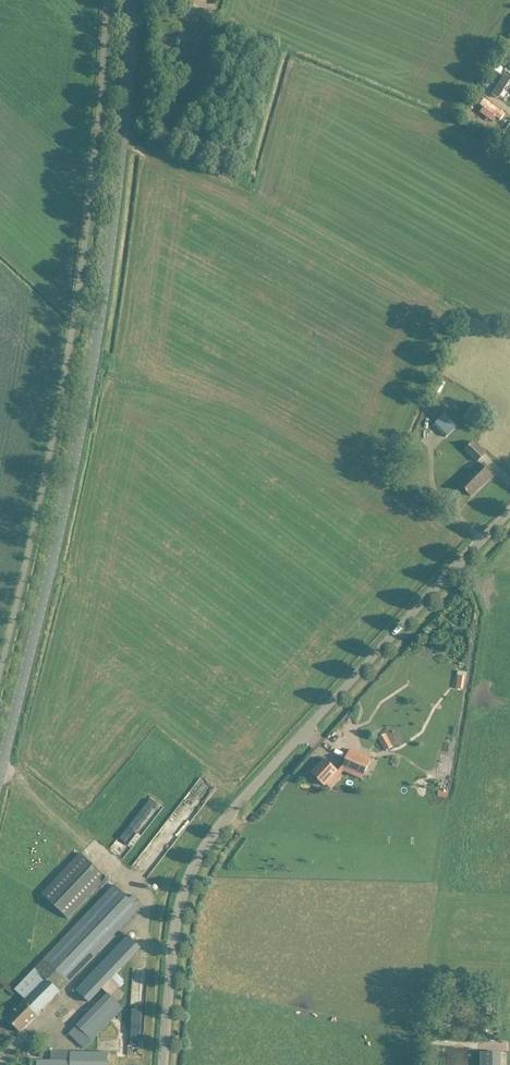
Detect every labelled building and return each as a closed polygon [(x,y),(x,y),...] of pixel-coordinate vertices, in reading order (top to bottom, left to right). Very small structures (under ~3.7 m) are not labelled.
[(495,129),(499,122),(484,113),(480,121),(495,129)] [(487,411),(476,403),(465,418),(477,426),(487,411)] [(444,414),(433,425),(446,438),(457,427),(444,414)] [(473,442),(465,450),(477,461),(485,454),(473,442)] [(458,483),(464,489),(471,496),(472,496),(471,495),(480,486),(481,487),(492,476),(479,463),(458,483)] [(459,676),(457,688),(463,689),(465,677),(459,676)] [(393,746),(386,734),(379,738),(386,750),(393,746)] [(342,766),(340,770),(343,772),(362,780),(372,759),(350,749),(342,766)] [(314,767),(307,774),(316,782),(318,780),(326,787),(339,773),(338,772),(333,767),(325,759),(319,766),(316,769),(314,767)] [(107,878),(82,854),(42,894),(68,919),(107,878)] [(68,983),(139,908),(115,885),(15,990),(25,1000),(6,1019),(20,1032),(66,986),(57,978),(60,975),(68,983)] [(128,938),(76,992),(87,1003),(102,988),(116,973),(140,949),(128,938)] [(108,1061),(107,1061),(107,1054),(96,1054),(96,1053),(74,1052),(74,1061),(32,1060),(32,1064),(108,1064),(108,1061)] [(488,1064),(508,1064),(508,1060),(509,1060),(509,1052),(487,1052),(488,1064)]
